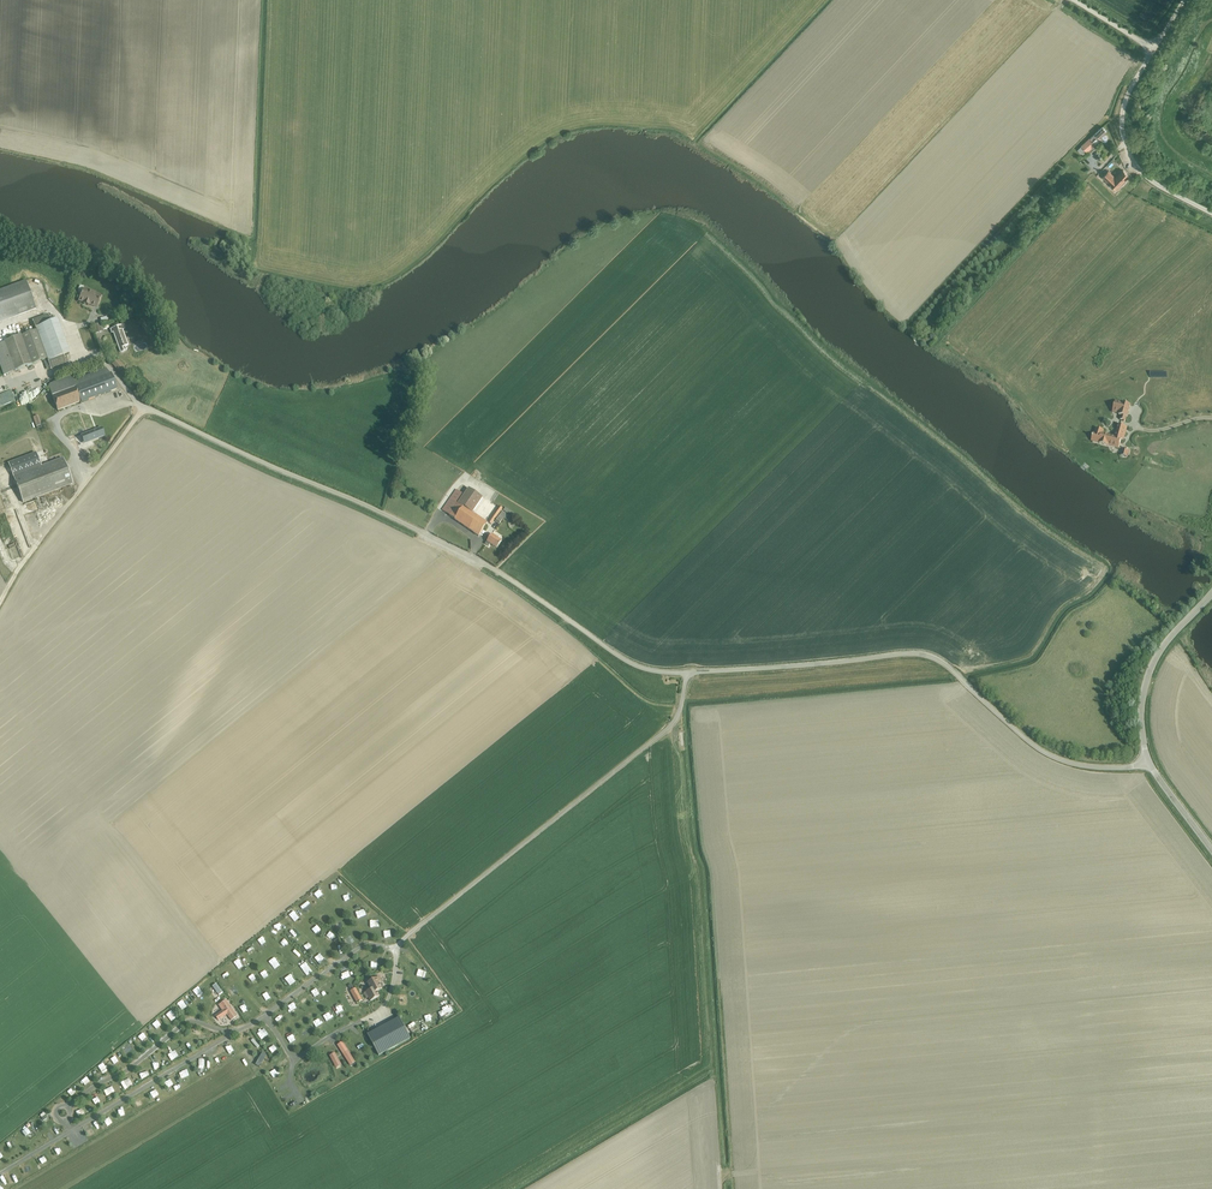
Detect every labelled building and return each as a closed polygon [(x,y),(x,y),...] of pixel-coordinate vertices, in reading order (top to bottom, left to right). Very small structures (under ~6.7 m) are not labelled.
[(741,79),(748,74),(745,71),(739,76),(741,79)] [(1105,134),(1107,132),(1103,127),(1078,150),(1082,154),(1086,151),(1095,142),(1094,141),(1097,139),(1098,140),(1100,138),(1102,141),(1104,142),(1106,141),(1108,140),(1108,138),(1107,137),(1105,134)] [(1105,174),(1103,176),(1110,183),(1116,189),(1129,175),(1123,170),(1115,178),(1108,171),(1106,173),(1105,173),(1105,174)] [(36,309),(26,281),(0,290),(0,322),(36,309)] [(96,307),(100,296),(83,290),(84,287),(80,286),(79,286),(77,293),(81,295),(79,301),(84,303),(84,304),(88,306),(89,305),(96,307)] [(107,313),(99,315),(101,322),(109,320),(107,313)] [(48,314),(33,320),(36,331),(47,359),(50,369),(67,363),(64,356),(70,354),(57,320),(51,322),(48,314)] [(102,331),(100,323),(92,325),(95,334),(102,331)] [(128,345),(122,330),(125,329),(123,324),(114,328),(116,332),(113,333),(119,348),(121,352),(126,350),(125,346),(128,345)] [(36,331),(21,336),(32,365),(47,359),(36,331)] [(5,342),(4,342),(14,371),(15,371),(32,365),(21,336),(5,342)] [(0,344),(0,365),(4,375),(14,371),(4,342),(0,344)] [(125,368),(118,359),(112,364),(119,372),(125,368)] [(105,368),(73,381),(76,390),(80,402),(81,403),(117,389),(111,374),(110,374),(105,368)] [(76,390),(73,381),(71,377),(51,384),(49,386),(53,398),(76,390)] [(17,396),(32,391),(29,381),(14,386),(17,396)] [(76,390),(53,398),(57,410),(80,402),(76,390)] [(1115,401),(1112,412),(1119,414),(1119,415),(1121,416),(1120,420),(1125,421),(1126,417),(1127,417),(1130,405),(1115,401)] [(69,433),(83,428),(78,416),(74,418),(74,416),(71,417),(71,419),(68,420),(70,426),(67,427),(69,433)] [(1093,432),(1091,441),(1099,443),(1099,444),(1108,446),(1108,445),(1118,448),(1121,439),(1123,440),(1124,436),(1127,427),(1118,425),(1115,438),(1103,435),(1104,431),(1096,428),(1095,433),(1093,432)] [(95,429),(81,435),(84,443),(98,438),(95,429)] [(41,431),(34,433),(40,457),(46,455),(41,431)] [(73,483),(63,458),(41,466),(36,452),(8,463),(13,477),(23,502),(73,483)] [(479,536),(487,524),(472,513),(483,498),(469,488),(464,495),(456,490),(442,511),(479,536)] [(34,516),(35,504),(21,504),(20,513),(22,513),(22,522),(29,522),(29,516),(34,516)] [(491,525),(502,509),(499,506),(488,523),(491,525)] [(513,513),(505,507),(503,511),(511,516),(513,513)] [(508,521),(511,517),(502,511),(495,522),(499,525),(504,518),(508,521)] [(497,549),(502,541),(492,534),(485,544),(489,547),(490,544),(497,549)] [(3,539),(10,560),(17,557),(10,537),(3,539)] [(289,940),(295,936),(291,929),(285,932),(289,940)] [(277,947),(283,944),(280,938),(274,940),(277,947)] [(246,955),(251,952),(247,945),(242,948),(246,955)] [(292,962),(297,957),(291,951),(286,956),(292,962)] [(227,959),(232,966),(238,962),(232,955),(227,959)] [(220,973),(214,976),(217,982),(223,979),(220,973)] [(368,982),(371,989),(364,993),(367,998),(369,997),(371,1001),(380,996),(377,991),(382,988),(377,978),(368,982)] [(317,984),(320,990),(326,987),(323,981),(317,984)] [(207,986),(214,996),(219,992),(211,983),(207,986)] [(192,997),(197,993),(192,987),(187,990),(192,997)] [(362,1000),(356,988),(351,991),(357,1003),(362,1000)] [(178,1009),(182,1005),(176,999),(172,1004),(178,1009)] [(237,1016),(226,1000),(219,1005),(223,1011),(215,1016),(218,1020),(226,1015),(230,1021),(237,1016)] [(166,1007),(163,1010),(168,1016),(171,1013),(166,1007)] [(424,1019),(429,1015),(424,1008),(419,1013),(424,1019)] [(323,1023),(327,1020),(323,1014),(319,1017),(323,1023)] [(410,1039),(399,1018),(367,1035),(378,1056),(410,1039)] [(157,1027),(154,1023),(151,1025),(149,1022),(146,1024),(150,1031),(157,1027)] [(413,1034),(417,1025),(412,1023),(408,1032),(413,1034)] [(254,1028),(250,1031),(256,1038),(260,1036),(254,1028)] [(135,1040),(141,1036),(137,1032),(132,1037),(135,1040)] [(349,1047),(354,1054),(360,1049),(356,1043),(349,1047)] [(269,1044),(263,1046),(266,1053),(272,1051),(269,1044)] [(348,1050),(342,1054),(350,1065),(355,1062),(348,1050)] [(335,1053),(329,1055),(336,1068),(341,1065),(335,1053)] [(105,1059),(110,1065),(116,1062),(111,1055),(105,1059)] [(99,1063),(90,1069),(93,1073),(102,1067),(99,1063)] [(121,1116),(124,1112),(117,1106),(114,1110),(121,1116)] [(88,1123),(85,1129),(92,1133),(95,1127),(88,1123)]
